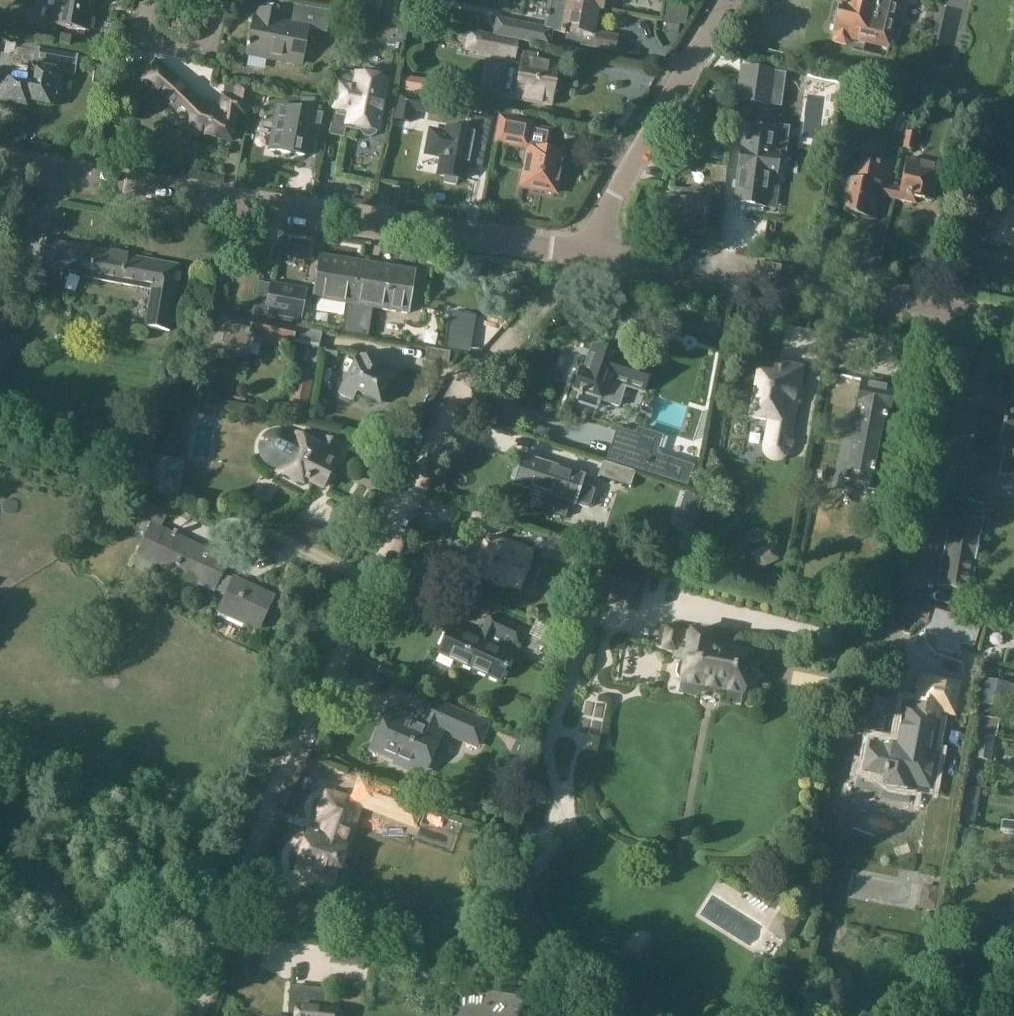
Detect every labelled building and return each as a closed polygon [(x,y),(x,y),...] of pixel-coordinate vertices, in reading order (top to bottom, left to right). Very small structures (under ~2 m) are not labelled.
[(60,8),(55,7),(52,25),(90,32),(96,2),(100,3),(100,0),(61,0),(60,8)] [(426,17),(429,1),(424,0),(414,0),(412,14),(426,17)] [(493,36),(519,42),(550,48),(553,33),(564,31),(593,37),(590,48),(615,52),(618,38),(594,33),(598,11),(549,0),(544,27),(496,18),(493,36)] [(549,0),(598,11),(603,12),(605,0),(545,0),(549,0)] [(845,10),(838,9),(838,10),(837,10),(835,12),(834,14),(833,16),(833,18),(833,20),(834,23),(835,23),(832,39),(834,43),(846,46),(850,44),(850,41),(889,50),(901,0),(847,0),(845,10)] [(248,55),(303,65),(310,30),(327,34),(331,12),(295,6),(292,22),(284,21),(285,14),(259,10),(258,18),(255,17),(248,55)] [(344,29),(346,17),(331,15),(330,26),(344,29)] [(351,30),(365,33),(367,22),(353,20),(351,30)] [(515,62),(519,42),(493,36),(468,31),(464,52),(515,62)] [(4,107),(7,105),(27,108),(28,101),(29,92),(35,52),(15,48),(13,56),(1,54),(0,63),(0,106),(4,107)] [(61,91),(64,74),(75,76),(78,56),(36,48),(35,52),(29,92),(28,101),(56,106),(59,91),(61,91)] [(502,96),(551,105),(553,91),(556,92),(558,90),(560,81),(558,79),(556,78),(558,65),(538,61),(539,54),(524,52),(522,67),(508,64),(505,79),(501,78),(501,82),(505,82),(502,96)] [(190,119),(188,136),(204,138),(204,137),(232,142),(237,114),(244,116),(246,115),(248,115),(253,90),(236,87),(235,97),(224,95),(222,106),(203,103),(180,82),(180,81),(158,61),(141,81),(176,111),(179,107),(183,108),(190,119)] [(337,80),(331,110),(347,114),(344,126),(346,127),(346,129),(360,132),(364,137),(371,139),(376,135),(377,133),(381,134),(392,79),(384,77),(384,76),(381,70),(367,67),(361,71),(361,73),(354,71),(354,73),(342,71),(340,81),(337,80)] [(787,74),(743,68),(739,103),(769,106),(771,90),(785,91),(787,74)] [(403,77),(400,90),(425,95),(427,81),(403,77)] [(394,120),(411,124),(413,112),(416,98),(399,95),(394,120)] [(269,151),(305,157),(310,133),(325,136),(331,104),(299,98),(297,109),(278,106),(269,151)] [(494,144),(527,151),(520,185),(554,191),(562,152),(548,149),(552,131),(533,127),(535,123),(499,115),(494,144)] [(995,122),(975,118),(972,136),(992,141),(995,122)] [(469,163),(483,167),(492,123),(474,119),(471,134),(449,129),(448,135),(431,132),(427,152),(443,156),(438,179),(443,180),(442,185),(457,188),(458,183),(466,185),(469,163)] [(917,135),(905,132),(902,148),(913,151),(917,135)] [(763,133),(762,145),(749,144),(748,152),(742,151),(735,205),(776,211),(780,178),(776,178),(779,156),(783,156),(785,136),(763,133)] [(881,199),(898,202),(901,190),(884,187),(887,169),(880,167),(880,165),(876,165),(876,166),(856,162),(853,178),(856,179),(855,183),(851,182),(844,217),(876,223),(881,199)] [(907,163),(901,190),(898,202),(916,206),(917,201),(932,204),(939,169),(907,163)] [(711,182),(725,184),(727,168),(712,167),(711,182)] [(984,184),(963,180),(960,200),(980,204),(984,184)] [(701,229),(702,219),(705,217),(705,211),(703,208),(705,190),(693,188),(688,191),(677,190),(675,190),(672,199),(665,198),(662,226),(701,229)] [(990,217),(984,245),(1013,251),(1013,222),(990,217)] [(48,278),(49,269),(89,276),(88,279),(132,287),(132,288),(151,291),(145,326),(171,331),(182,267),(128,258),(128,255),(38,240),(32,275),(48,278)] [(313,298),(348,303),(342,334),(361,337),(363,321),(366,306),(373,264),(320,256),(313,298)] [(416,271),(373,264),(366,306),(409,313),(416,271)] [(308,289),(270,282),(264,315),(301,322),(308,289)] [(247,360),(250,343),(277,350),(279,342),(293,345),(297,328),(253,318),(252,322),(219,315),(211,352),(247,360)] [(801,327),(813,330),(815,321),(803,318),(801,327)] [(13,349),(0,342),(0,373),(13,349)] [(348,349),(320,345),(316,367),(331,370),(334,355),(346,358),(348,349)] [(575,402),(598,409),(600,402),(618,408),(625,387),(645,394),(652,370),(618,360),(620,355),(592,346),(585,370),(580,368),(573,391),(578,393),(575,402)] [(359,353),(339,394),(367,407),(371,400),(381,405),(396,374),(385,369),(386,367),(359,353)] [(784,458),(786,456),(788,453),(803,367),(776,362),(773,379),(756,376),(749,419),(769,422),(764,448),(764,451),(765,453),(767,456),(769,458),(771,460),(774,461),(777,461),(780,460),(784,458)] [(314,371),(296,368),(287,418),(305,421),(313,382),(315,371),(314,371)] [(895,385),(862,378),(857,404),(858,405),(845,473),(846,473),(845,479),(870,483),(871,478),(873,478),(886,410),(890,411),(895,385)] [(309,406),(305,422),(322,425),(324,409),(309,406)] [(1000,439),(1013,442),(1013,413),(1005,412),(1000,439)] [(641,436),(617,428),(605,462),(631,469),(641,436)] [(260,449),(261,454),(264,459),(267,463),(279,470),(278,471),(305,485),(307,480),(323,488),(338,459),(333,457),(339,445),(309,430),(304,439),(297,435),(296,436),(287,432),(282,430),(276,430),(271,432),(267,435),(263,439),(261,444),(260,449)] [(144,460),(128,455),(124,468),(141,473),(144,460)] [(180,498),(185,460),(156,456),(150,493),(180,498)] [(598,492),(596,488),(582,483),(585,476),(522,456),(518,469),(514,470),(511,478),(514,480),(513,484),(589,509),(593,507),(598,492)] [(635,473),(635,472),(603,462),(598,477),(638,489),(642,475),(635,473)] [(687,488),(692,472),(682,469),(677,484),(687,488)] [(894,493),(879,490),(871,533),(885,536),(894,493)] [(702,498),(685,493),(676,521),(694,526),(702,498)] [(135,517),(140,520),(136,528),(146,533),(136,555),(175,573),(178,565),(202,577),(199,584),(214,591),(215,591),(225,595),(217,612),(246,626),(247,624),(260,630),(275,597),(233,577),(232,579),(222,574),(229,561),(161,529),(168,516),(175,519),(181,507),(166,499),(164,499),(159,508),(143,500),(135,517)] [(939,586),(969,592),(974,559),(976,559),(979,540),(978,540),(984,506),(954,501),(948,534),(947,534),(943,554),(944,554),(939,586)] [(472,575),(504,588),(520,593),(532,560),(503,548),(505,541),(492,536),(491,539),(487,537),(472,575)] [(583,564),(588,550),(554,537),(549,552),(583,564)] [(779,560),(772,544),(751,554),(759,570),(779,560)] [(581,587),(591,590),(590,592),(635,604),(642,575),(598,563),(598,564),(588,562),(581,587)] [(295,603),(305,600),(302,592),(292,595),(295,603)] [(950,601),(948,611),(961,614),(963,604),(950,601)] [(477,668),(502,679),(512,656),(500,651),(506,637),(518,642),(524,629),(491,614),(480,638),(475,635),(473,639),(449,628),(438,652),(476,669),(477,668)] [(561,630),(548,624),(537,647),(550,652),(561,630)] [(663,648),(663,647),(674,649),(675,650),(677,641),(688,643),(685,661),(684,661),(678,666),(676,675),(680,682),(680,686),(699,689),(723,694),(742,697),(743,694),(744,688),(747,687),(748,681),(746,678),(747,669),(750,667),(752,662),(749,659),(750,652),(730,649),(731,645),(713,642),(714,636),(713,636),(667,627),(660,626),(656,647),(663,648)] [(867,763),(865,776),(885,779),(884,783),(910,788),(911,781),(929,784),(934,756),(929,754),(937,708),(951,711),(956,685),(922,679),(916,715),(905,714),(899,749),(871,744),(867,763)] [(1004,709),(1004,708),(1008,685),(1008,684),(985,680),(983,692),(981,705),(1004,709)] [(411,769),(426,776),(445,732),(480,748),(490,725),(425,696),(415,720),(388,709),(370,751),(394,762),(393,765),(409,772),(411,769)] [(976,735),(989,737),(996,738),(999,720),(992,719),(979,717),(976,735)] [(514,744),(511,752),(513,757),(518,759),(523,756),(526,748),(524,743),(520,741),(514,744)] [(990,762),(992,755),(973,753),(972,759),(990,762)] [(987,773),(973,771),(967,770),(965,785),(985,788),(987,773)] [(355,802),(400,819),(408,799),(364,782),(355,802)] [(296,875),(315,881),(314,885),(315,890),(328,894),(332,890),(333,888),(347,892),(360,851),(348,847),(356,825),(348,822),(355,803),(328,794),(319,821),(327,823),(322,841),(308,836),(296,875)] [(430,828),(437,830),(448,823),(451,816),(437,810),(430,828)] [(973,828),(975,817),(958,814),(956,825),(973,828)] [(1013,835),(1013,822),(1002,820),(1000,833),(1013,835)] [(957,828),(955,838),(972,841),(974,831),(957,828)] [(934,911),(936,900),(920,897),(918,908),(934,911)] [(781,911),(768,931),(786,943),(799,921),(781,911)] [(376,960),(377,947),(366,946),(331,943),(329,965),(364,968),(365,959),(376,960)] [(299,957),(299,966),(314,967),(315,959),(299,957)] [(283,999),(287,961),(257,958),(253,996),(246,995),(237,1012),(241,1015),(248,1015),(255,1002),(265,1003),(266,998),(283,999)] [(492,987),(490,1003),(521,1007),(523,991),(492,986),(492,987)]
